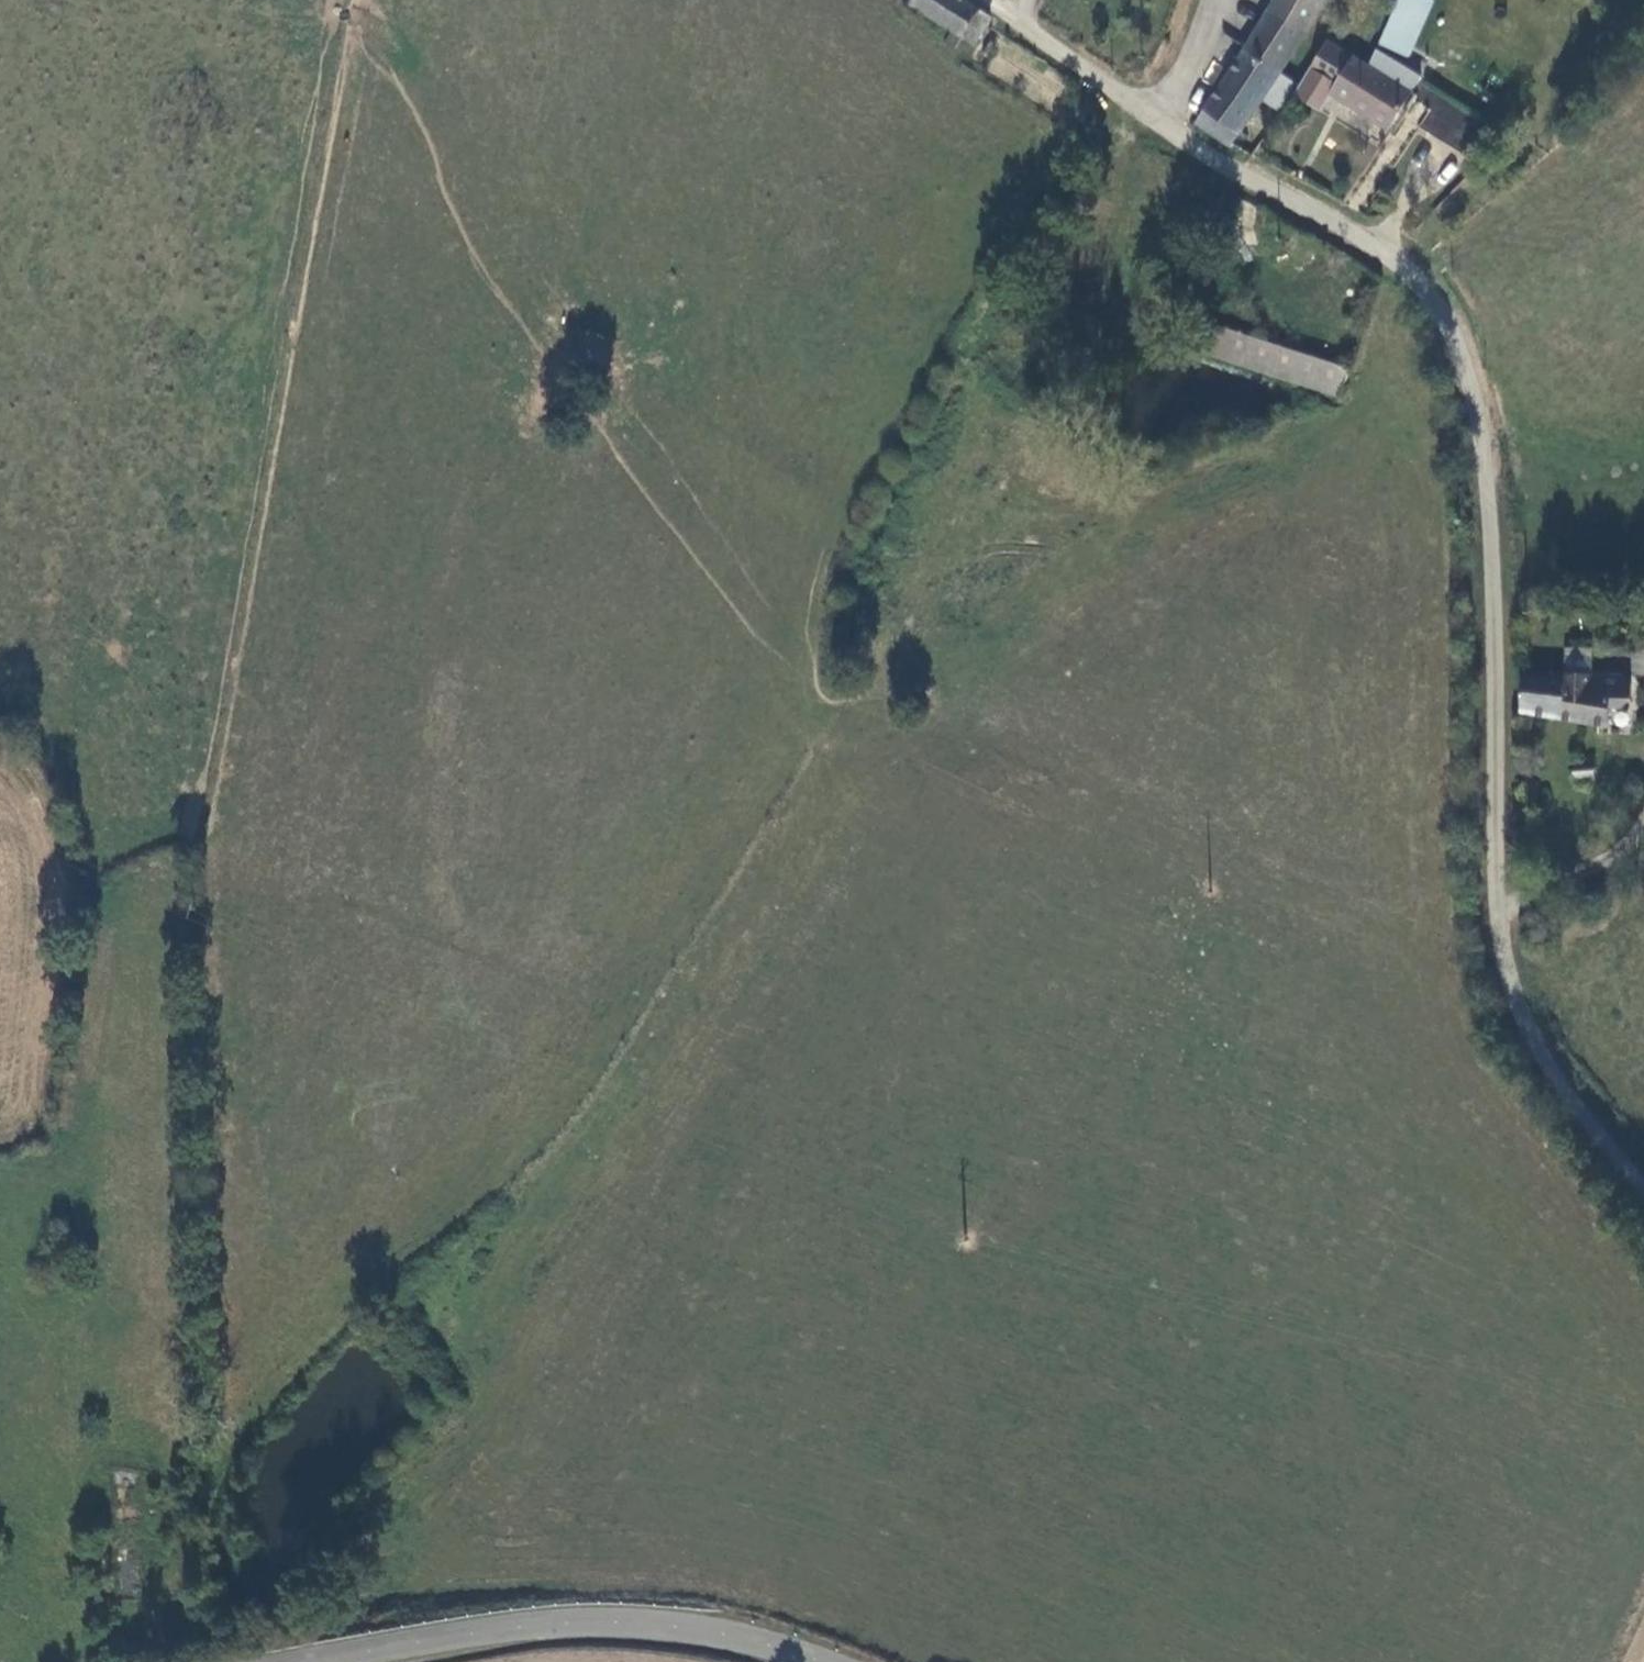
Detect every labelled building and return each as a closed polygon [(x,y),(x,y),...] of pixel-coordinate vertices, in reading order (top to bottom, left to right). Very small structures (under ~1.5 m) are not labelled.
[(976,38),(993,15),(972,0),(922,0),(976,38)] [(1201,117),(1237,142),(1316,23),(1327,0),(1278,0),(1257,32),(1201,117)] [(1430,73),(1409,60),(1438,0),(1410,0),(1407,11),(1385,47),(1370,62),(1330,37),(1316,62),(1343,79),(1337,89),(1399,126),(1430,73)] [(1327,106),(1337,89),(1343,79),(1316,62),(1299,89),(1327,106)] [(1223,347),(1324,381),(1340,385),(1350,361),(1231,322),(1223,347)] [(1525,709),(1610,720),(1611,703),(1624,705),(1634,699),(1636,684),(1627,682),(1628,675),(1564,667),(1525,663),(1525,709)] [(1576,758),(1576,780),(1595,780),(1594,758),(1576,758)]
